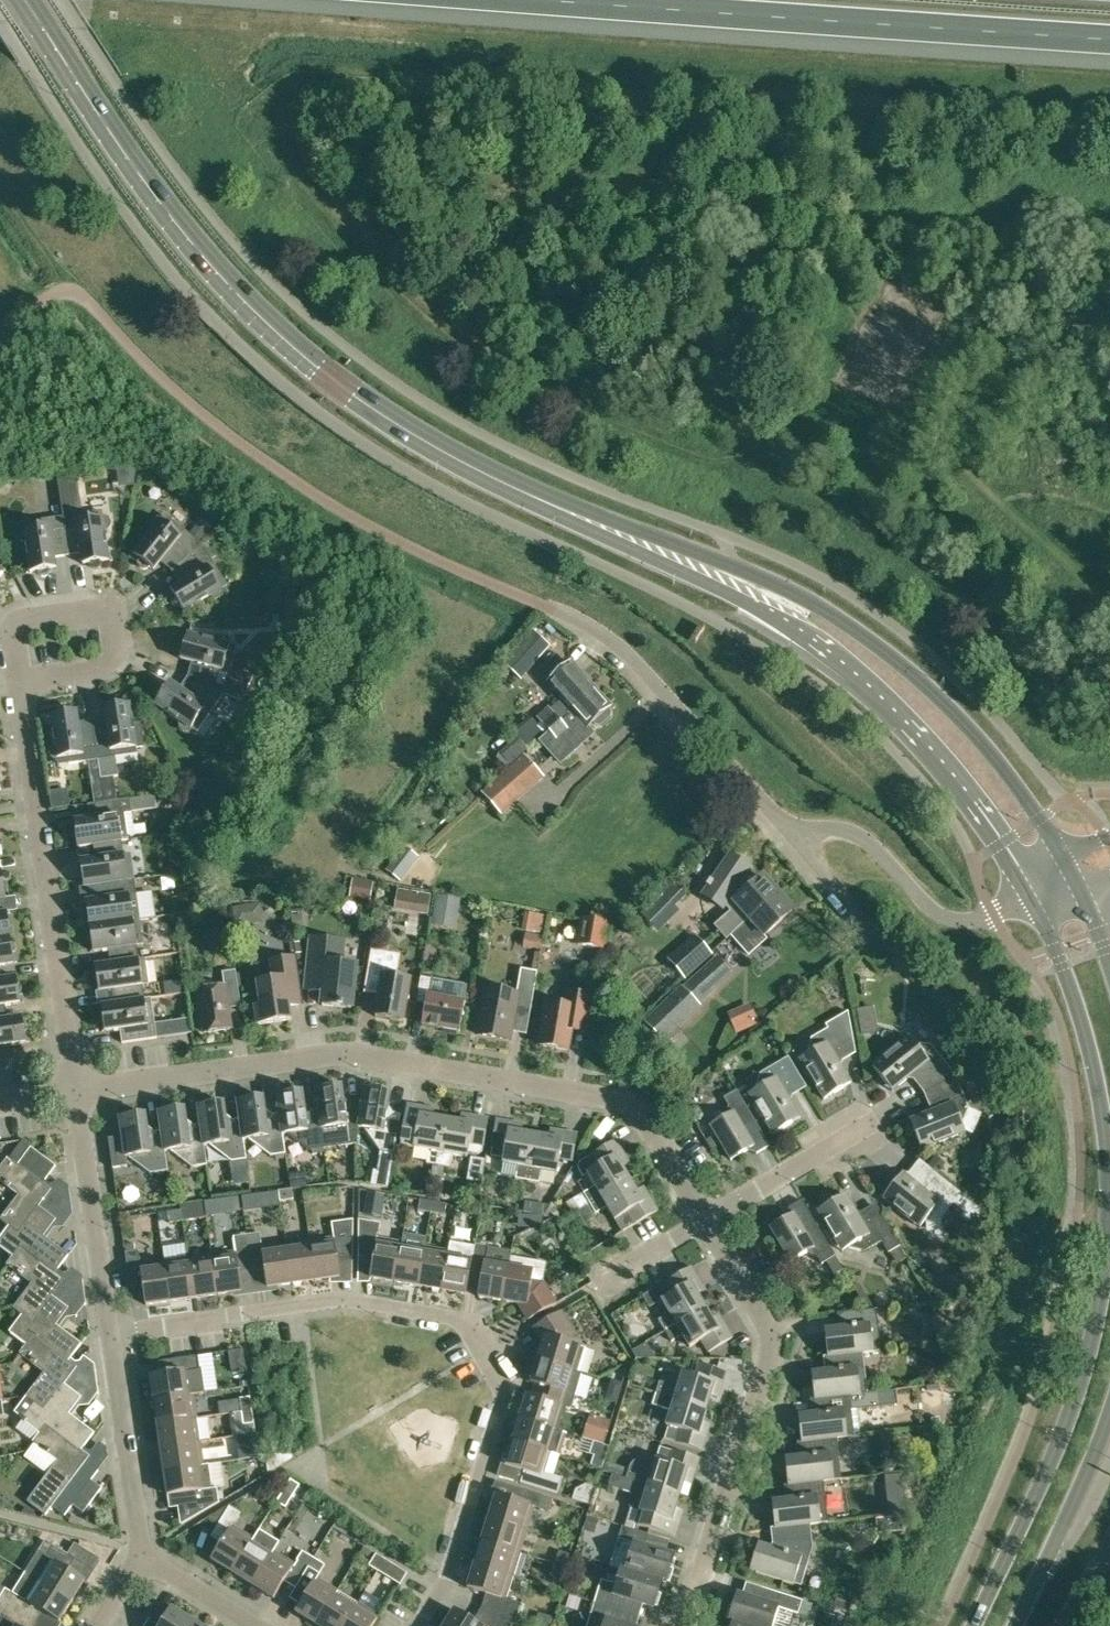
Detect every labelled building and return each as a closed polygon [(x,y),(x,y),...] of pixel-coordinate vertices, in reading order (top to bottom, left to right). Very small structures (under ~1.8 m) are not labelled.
[(68,556),(82,554),(84,565),(90,564),(90,566),(92,568),(96,569),(100,566),(101,562),(110,561),(105,528),(109,525),(110,523),(109,520),(107,517),(103,516),(96,517),(89,513),(63,516),(68,556)] [(55,558),(68,556),(63,516),(37,520),(32,526),(21,529),(19,531),(19,534),(20,536),(21,538),(25,539),(30,572),(39,571),(41,575),(46,577),(50,574),(51,572),(50,570),(56,569),(55,558)] [(154,570),(161,562),(172,571),(203,544),(200,542),(189,533),(177,524),(168,525),(159,518),(156,518),(154,520),(152,522),(152,524),(154,528),(133,554),(140,559),(139,563),(141,567),(145,568),(147,568),(149,566),(154,570)] [(197,524),(189,533),(200,542),(207,533),(197,524)] [(209,541),(203,544),(172,571),(180,584),(171,589),(174,595),(172,596),(171,598),(172,602),(176,605),(180,605),(185,612),(212,595),(215,598),(218,598),(220,597),(222,595),(223,592),(218,582),(220,573),(212,559),(220,555),(213,542),(210,543),(209,541)] [(309,609),(309,611),(309,626),(320,626),(320,609),(309,609)] [(503,664),(522,680),(551,646),(533,630),(503,664)] [(251,678),(230,673),(233,661),(228,653),(230,642),(228,639),(226,638),(223,637),(221,638),(218,642),(188,634),(185,642),(181,643),(178,646),(179,651),(181,653),(182,653),(181,659),(192,662),(188,676),(224,693),(242,701),(253,677),(252,676),(251,678)] [(594,691),(570,664),(546,685),(563,703),(540,724),(547,732),(594,691)] [(170,682),(167,687),(164,686),(162,686),(158,688),(157,693),(160,697),(155,704),(181,722),(180,726),(181,728),(183,730),(186,731),(189,730),(196,721),(206,720),(224,693),(188,676),(179,688),(170,682)] [(594,691),(547,732),(539,740),(561,764),(596,733),(589,726),(594,722),(597,726),(601,726),(610,717),(612,713),(608,709),(610,708),(594,691)] [(92,720),(98,760),(101,778),(119,775),(117,757),(123,756),(129,748),(143,746),(140,724),(133,725),(130,703),(122,705),(120,701),(115,700),(111,702),(110,704),(110,706),(104,707),(106,718),(92,720)] [(92,720),(79,722),(77,711),(70,712),(70,710),(68,708),(64,707),(60,710),(59,714),(51,715),(56,747),(52,748),(51,751),(51,754),(52,756),(54,758),(66,757),(74,763),(98,760),(92,720)] [(513,731),(518,736),(529,748),(545,734),(529,716),(513,731)] [(544,776),(526,755),(483,793),(501,815),(544,776)] [(128,836),(135,835),(147,833),(146,824),(134,825),(130,798),(88,804),(90,818),(75,821),(79,847),(94,845),(122,841),(129,840),(128,836)] [(430,829),(422,828),(416,834),(425,844),(436,835),(430,829)] [(134,879),(133,868),(126,862),(124,854),(122,841),(94,845),(96,858),(80,860),(84,887),(100,884),(128,880),(134,879)] [(723,925),(731,935),(777,893),(763,877),(735,902),(741,909),(723,925)] [(134,879),(128,880),(100,884),(102,898),(86,900),(90,926),(140,919),(139,909),(130,901),(130,894),(136,893),(134,879)] [(371,901),(372,897),(374,883),(352,880),(350,897),(371,901)] [(661,896),(663,898),(676,910),(685,899),(671,885),(661,896)] [(428,916),(429,908),(431,895),(398,889),(394,910),(428,916)] [(777,893),(731,935),(748,954),(767,938),(765,936),(793,911),(777,893)] [(460,899),(438,895),(433,925),(455,929),(460,899)] [(8,912),(0,913),(0,939),(12,937),(8,912)] [(545,916),(526,912),(522,930),(542,933),(545,916)] [(302,914),(291,916),(293,930),(304,929),(302,914)] [(610,922),(581,917),(576,944),(605,950),(610,922)] [(111,963),(139,959),(137,945),(136,938),(142,928),(140,919),(90,926),(94,951),(109,949),(111,963)] [(544,938),(524,934),(522,946),(542,950),(544,938)] [(15,963),(12,937),(0,939),(0,965),(15,963)] [(311,937),(308,972),(305,991),(324,992),(322,1005),(352,1008),(356,965),(342,963),(344,941),(311,937)] [(695,937),(670,959),(686,976),(711,955),(695,937)] [(381,987),(379,996),(376,1016),(403,1021),(411,979),(397,977),(401,955),(372,950),(366,984),(381,987)] [(717,955),(690,979),(692,981),(703,994),(707,998),(734,974),(717,955)] [(291,1020),(289,1007),(304,1005),(301,988),(297,956),(269,960),(272,980),(257,982),(261,1005),(255,1006),(258,1024),(291,1020)] [(145,999),(143,985),(142,977),(147,969),(146,958),(139,959),(111,963),(96,965),(99,991),(115,989),(117,1003),(145,999)] [(538,971),(521,969),(517,994),(486,989),(478,1034),(510,1040),(516,1007),(531,1010),(538,971)] [(231,1028),(228,1008),(227,999),(240,997),(236,970),(222,972),(225,987),(199,990),(205,1032),(231,1028)] [(8,1019),(6,1005),(21,1003),(20,994),(17,976),(2,979),(0,979),(0,1020),(8,1019)] [(452,1000),(455,982),(421,976),(416,1003),(426,1005),(422,1025),(460,1031),(465,1002),(452,1000)] [(687,989),(652,1023),(659,1031),(666,1040),(703,1004),(687,989)] [(585,1034),(587,1023),(592,996),(567,992),(564,1006),(547,1003),(540,1045),(568,1050),(572,1032),(585,1034)] [(120,1029),(122,1043),(151,1039),(148,1017),(153,1008),(152,998),(145,999),(117,1003),(101,1005),(105,1031),(120,1029)] [(873,1007),(858,1009),(862,1034),(877,1032),(873,1007)] [(840,1057),(855,1048),(848,1011),(825,1025),(828,1028),(811,1038),(807,1054),(800,1058),(824,1099),(851,1083),(839,1063),(840,1057)] [(27,1042),(23,1016),(8,1019),(0,1020),(0,1061),(13,1059),(11,1045),(27,1042)] [(917,1076),(927,1090),(954,1073),(931,1045),(915,1043),(909,1037),(872,1067),(892,1091),(911,1076),(917,1076)] [(970,1038),(958,1048),(967,1059),(979,1048),(970,1038)] [(789,1092),(804,1083),(789,1057),(760,1073),(756,1089),(749,1093),(773,1134),(800,1119),(788,1098),(789,1092)] [(954,1073),(927,1090),(934,1106),(932,1111),(910,1120),(922,1149),(966,1132),(963,1124),(969,1109),(954,1073)] [(357,1144),(359,1128),(363,1102),(362,1102),(345,1105),(342,1086),(316,1089),(319,1110),(322,1129),(323,1129),(327,1128),(338,1135),(339,1146),(357,1144)] [(365,1088),(362,1102),(363,1102),(359,1128),(364,1128),(380,1151),(395,1154),(402,1116),(387,1113),(391,1093),(365,1088)] [(731,1160),(746,1152),(753,1147),(757,1154),(770,1146),(737,1090),(724,1098),(728,1106),(726,1116),(710,1125),(716,1135),(719,1139),(722,1145),(731,1160)] [(276,1095),(279,1115),(280,1116),(283,1134),(288,1134),(310,1150),(325,1148),(323,1129),(322,1129),(319,1110),(306,1112),(303,1091),(276,1095)] [(237,1101),(240,1121),(241,1122),(243,1140),(244,1140),(249,1139),(271,1156),(286,1154),(283,1134),(280,1116),(279,1115),(266,1117),(263,1097),(237,1101)] [(247,1159),(244,1140),(243,1140),(241,1122),(240,1121),(227,1123),(224,1102),(198,1106),(201,1127),(202,1127),(204,1145),(205,1145),(210,1145),(232,1162),(247,1159)] [(437,1175),(439,1165),(447,1119),(430,1116),(431,1109),(408,1105),(401,1145),(429,1150),(427,1163),(433,1164),(431,1174),(437,1175)] [(208,1165),(205,1145),(204,1145),(202,1127),(201,1127),(188,1129),(185,1108),(159,1112),(162,1133),(165,1151),(166,1151),(170,1150),(192,1167),(208,1165)] [(125,1157),(128,1156),(150,1173),(168,1171),(166,1151),(165,1151),(162,1133),(149,1135),(146,1114),(119,1118),(124,1149),(110,1151),(114,1178),(128,1176),(125,1157)] [(464,1122),(447,1119),(439,1165),(451,1167),(453,1154),(468,1157),(468,1152),(479,1154),(483,1151),(488,1119),(465,1115),(464,1122)] [(516,1179),(528,1181),(536,1135),(519,1132),(520,1124),(497,1120),(491,1156),(504,1158),(503,1163),(518,1166),(516,1179)] [(559,1159),(572,1161),(577,1134),(554,1130),(552,1138),(536,1135),(528,1181),(536,1182),(538,1169),(557,1172),(559,1159)] [(716,1135),(707,1141),(713,1151),(722,1145),(719,1139),(716,1135)] [(584,1193),(590,1203),(630,1180),(621,1165),(628,1161),(616,1141),(580,1162),(577,1167),(583,1177),(588,1174),(595,1186),(584,1193)] [(9,1226),(10,1225),(19,1232),(38,1207),(45,1212),(53,1201),(47,1196),(52,1190),(43,1184),(56,1166),(31,1147),(18,1165),(8,1157),(0,1168),(0,1180),(19,1195),(0,1219),(9,1226)] [(388,1189),(391,1173),(373,1170),(371,1186),(388,1189)] [(986,1213),(938,1174),(927,1188),(922,1188),(903,1173),(883,1198),(920,1227),(925,1221),(942,1219),(954,1204),(964,1212),(961,1216),(975,1227),(986,1213)] [(622,1232),(652,1214),(657,1211),(645,1190),(638,1194),(630,1180),(590,1203),(590,1205),(596,1214),(607,1207),(622,1232)] [(280,1202),(294,1200),(292,1189),(279,1191),(280,1202)] [(384,1196),(368,1193),(365,1215),(381,1217),(384,1196)] [(857,1215),(845,1194),(818,1210),(842,1251),(849,1247),(865,1251),(882,1241),(889,1253),(900,1246),(878,1208),(863,1217),(857,1215)] [(253,1195),(242,1197),(244,1211),(255,1209),(253,1195)] [(243,1206),(242,1196),(225,1198),(226,1209),(243,1206)] [(418,1210),(432,1213),(434,1202),(420,1199),(418,1210)] [(802,1200),(789,1208),(793,1214),(770,1227),(791,1262),(807,1253),(817,1256),(822,1264),(826,1261),(834,1274),(843,1269),(802,1200)] [(19,1232),(10,1225),(9,1226),(0,1238),(0,1245),(14,1256),(14,1255),(15,1256),(21,1247),(56,1273),(56,1272),(69,1255),(44,1236),(56,1220),(52,1217),(60,1206),(53,1201),(45,1212),(38,1207),(19,1232)] [(181,1205),(182,1210),(183,1221),(207,1217),(205,1201),(181,1205)] [(447,1204),(434,1202),(432,1213),(445,1215),(447,1204)] [(468,1202),(467,1213),(480,1216),(482,1205),(468,1202)] [(590,1205),(578,1212),(584,1222),(596,1215),(596,1214),(590,1205)] [(170,1223),(183,1221),(182,1210),(168,1212),(170,1223)] [(334,1233),(353,1231),(354,1219),(332,1222),(334,1233)] [(380,1223),(360,1220),(360,1231),(379,1234),(380,1223)] [(278,1286),(292,1284),(286,1245),(263,1248),(260,1233),(247,1235),(252,1272),(265,1270),(268,1288),(278,1286)] [(236,1252),(212,1255),(218,1295),(242,1291),(240,1274),(252,1272),(247,1235),(234,1236),(236,1252)] [(334,1238),(310,1241),(316,1281),(340,1277),(334,1238)] [(371,1278),(395,1282),(402,1243),(378,1238),(371,1278)] [(310,1241),(286,1245),(292,1284),(316,1281),(310,1241)] [(451,1242),(449,1251),(442,1290),(466,1295),(467,1290),(473,1255),(475,1246),(451,1242)] [(426,1247),(402,1243),(395,1282),(418,1286),(426,1247)] [(475,1244),(475,1246),(473,1255),(467,1290),(480,1292),(479,1297),(503,1301),(509,1267),(485,1263),(488,1246),(475,1244)] [(64,1279),(56,1272),(56,1273),(21,1247),(15,1256),(14,1255),(14,1256),(7,1264),(32,1283),(13,1308),(22,1315),(23,1314),(32,1321),(51,1296),(58,1301),(66,1290),(60,1285),(64,1279)] [(418,1286),(442,1290),(449,1251),(426,1247),(418,1286)] [(125,1252),(127,1263),(140,1261),(139,1250),(125,1252)] [(194,1298),(218,1295),(212,1255),(189,1259),(194,1298)] [(546,1261),(511,1256),(509,1267),(503,1301),(527,1305),(534,1317),(557,1303),(543,1281),(546,1261)] [(189,1259),(165,1262),(171,1302),(194,1298),(189,1259)] [(146,1305),(171,1302),(165,1262),(141,1265),(146,1305)] [(659,1320),(665,1330),(705,1307),(696,1292),(703,1288),(691,1267),(686,1271),(660,1286),(667,1298),(662,1300),(670,1313),(659,1320)] [(23,1314),(22,1315),(10,1332),(26,1345),(27,1344),(34,1336),(69,1362),(69,1361),(82,1344),(57,1325),(69,1308),(65,1306),(73,1295),(66,1290),(58,1301),(51,1296),(32,1321),(23,1314)] [(707,1353),(709,1352),(732,1338),(720,1317),(714,1321),(705,1307),(665,1330),(671,1341),(682,1334),(690,1347),(700,1341),(707,1353)] [(828,1357),(863,1353),(881,1351),(876,1309),(837,1314),(838,1328),(825,1329),(828,1357)] [(538,1359),(578,1371),(585,1348),(579,1346),(571,1344),(574,1332),(561,1311),(539,1324),(545,1336),(538,1359)] [(23,1419),(35,1403),(44,1410),(64,1384),(71,1390),(79,1379),(72,1374),(77,1368),(69,1361),(69,1362),(34,1336),(27,1344),(26,1345),(20,1353),(45,1372),(26,1397),(14,1413),(23,1419)] [(632,1349),(637,1357),(656,1358),(646,1341),(632,1349)] [(812,1372),(815,1400),(868,1394),(863,1353),(828,1357),(829,1370),(812,1372)] [(187,1357),(189,1370),(151,1376),(154,1400),(194,1395),(204,1393),(198,1355),(187,1357)] [(578,1371),(538,1359),(531,1383),(536,1384),(532,1396),(564,1406),(565,1407),(571,1408),(582,1372),(578,1371)] [(659,1382),(656,1393),(707,1409),(712,1393),(719,1395),(726,1372),(700,1364),(696,1378),(683,1373),(678,1388),(659,1382)] [(86,1384),(79,1379),(71,1390),(64,1384),(44,1410),(35,1403),(23,1419),(22,1420),(39,1433),(40,1433),(47,1425),(81,1450),(82,1450),(95,1433),(69,1414),(82,1397),(78,1394),(86,1384)] [(880,1392),(868,1394),(815,1400),(816,1413),(798,1415),(802,1443),(837,1439),(861,1436),(857,1410),(881,1407),(880,1392)] [(702,1425),(707,1409),(656,1393),(654,1393),(650,1404),(671,1411),(667,1425),(669,1426),(665,1439),(702,1450),(709,1428),(702,1425)] [(197,1418),(194,1395),(154,1400),(157,1424),(197,1418)] [(564,1406),(532,1396),(527,1395),(520,1418),(558,1430),(565,1407),(564,1406)] [(242,1412),(252,1410),(251,1397),(240,1398),(242,1412)] [(252,1410),(242,1412),(244,1425),(254,1423),(252,1410)] [(157,1424),(161,1447),(201,1442),(197,1418),(157,1424)] [(559,1455),(566,1432),(558,1430),(520,1418),(513,1441),(555,1454),(559,1455)] [(611,1422),(601,1419),(594,1441),(604,1444),(611,1422)] [(95,1475),(99,1470),(87,1461),(90,1456),(82,1450),(81,1450),(47,1425),(40,1433),(39,1433),(33,1442),(58,1461),(27,1501),(46,1515),(52,1506),(65,1515),(77,1500),(87,1507),(106,1483),(95,1475)] [(788,1486),(824,1482),(842,1479),(837,1439),(802,1443),(803,1456),(785,1458),(788,1486)] [(563,1478),(549,1474),(555,1454),(513,1441),(505,1464),(525,1470),(521,1483),(558,1495),(563,1478)] [(591,1464),(603,1468),(609,1446),(604,1444),(594,1441),(590,1453),(594,1455),(591,1464)] [(201,1442),(161,1447),(164,1471),(204,1465),(201,1442)] [(264,1456),(263,1443),(252,1444),(254,1458),(264,1456)] [(660,1447),(656,1459),(648,1456),(643,1456),(638,1457),(634,1461),(631,1465),(627,1479),(680,1495),(685,1479),(693,1481),(700,1459),(660,1447)] [(606,1461),(603,1471),(613,1475),(617,1476),(620,1465),(606,1461)] [(164,1471),(168,1495),(186,1493),(188,1506),(178,1507),(180,1525),(183,1524),(220,1502),(217,1488),(216,1488),(215,1485),(212,1485),(209,1464),(204,1465),(164,1471)] [(903,1474),(885,1476),(886,1489),(904,1487),(903,1474)] [(680,1495),(627,1479),(617,1476),(613,1475),(610,1487),(632,1493),(628,1506),(630,1509),(640,1511),(636,1524),(675,1537),(682,1514),(675,1512),(680,1495)] [(772,1501),(775,1529),(810,1524),(828,1522),(824,1482),(788,1486),(790,1499),(772,1501)] [(574,1500),(580,1502),(591,1505),(595,1492),(596,1488),(586,1485),(577,1489),(574,1500)] [(527,1530),(534,1507),(549,1512),(553,1499),(519,1488),(515,1501),(496,1495),(489,1518),(527,1530)] [(293,1496),(284,1490),(276,1502),(286,1508),(293,1496)] [(229,1505),(206,1519),(217,1526),(224,1515),(230,1506),(229,1505)] [(241,1513),(230,1506),(224,1515),(236,1522),(241,1513)] [(904,1514),(877,1516),(879,1533),(905,1530),(904,1514)] [(520,1553),(527,1530),(489,1518),(482,1541),(520,1553)] [(776,1549),(771,1548),(759,1544),(750,1570),(801,1586),(813,1548),(810,1524),(775,1529),(777,1543),(776,1549)] [(233,1573),(254,1539),(233,1526),(212,1560),(233,1573)] [(645,1547),(649,1534),(622,1526),(618,1539),(634,1544),(626,1570),(666,1582),(674,1556),(645,1547)] [(254,1539),(233,1573),(253,1585),(274,1551),(280,1542),(259,1529),(254,1539)] [(72,1601),(85,1580),(68,1570),(75,1559),(92,1569),(99,1558),(75,1543),(68,1554),(45,1540),(38,1552),(48,1558),(48,1557),(52,1559),(39,1580),(72,1601)] [(513,1576),(520,1553),(482,1541),(475,1564),(513,1576)] [(283,1583),(295,1564),(274,1551),(253,1585),(274,1598),(283,1583)] [(308,1567),(314,1558),(303,1551),(297,1560),(308,1567)] [(559,1551),(555,1564),(566,1567),(570,1554),(559,1551)] [(378,1571),(385,1559),(376,1554),(369,1565),(376,1570),(378,1571)] [(300,1605),(296,1612),(317,1625),(338,1591),(317,1578),(319,1574),(320,1574),(325,1565),(314,1558),(308,1567),(294,1590),(289,1598),(300,1605)] [(408,1573),(385,1559),(378,1571),(400,1585),(408,1573)] [(506,1599),(513,1576),(475,1564),(467,1587),(483,1592),(479,1607),(514,1623),(520,1603),(510,1600),(506,1599)] [(562,1580),(566,1567),(555,1564),(551,1577),(562,1580)] [(610,1583),(601,1580),(594,1603),(621,1611),(624,1598),(654,1607),(662,1581),(666,1583),(666,1582),(626,1570),(622,1569),(618,1583),(610,1583)] [(6,1604),(34,1622),(41,1611),(59,1622),(72,1601),(39,1580),(26,1601),(0,1585),(0,1601),(6,1604)] [(730,1621),(748,1625),(772,1625),(777,1608),(809,1617),(813,1604),(763,1588),(759,1601),(738,1594),(730,1621)] [(318,1625),(344,1625),(358,1603),(338,1591),(317,1625),(318,1625)] [(838,1594),(835,1606),(851,1610),(854,1598),(838,1594)] [(34,1622),(6,1604),(0,1601),(0,1617),(1,1617),(0,1618),(0,1625),(32,1625),(34,1622)] [(358,1603),(344,1625),(373,1625),(379,1616),(358,1603)] [(617,1623),(621,1611),(594,1603),(587,1625),(625,1625),(617,1623)] [(192,1620),(171,1607),(161,1624),(150,1617),(144,1625),(189,1625),(192,1620)] [(514,1623),(479,1607),(471,1620),(454,1610),(444,1625),(512,1625),(514,1623)]
